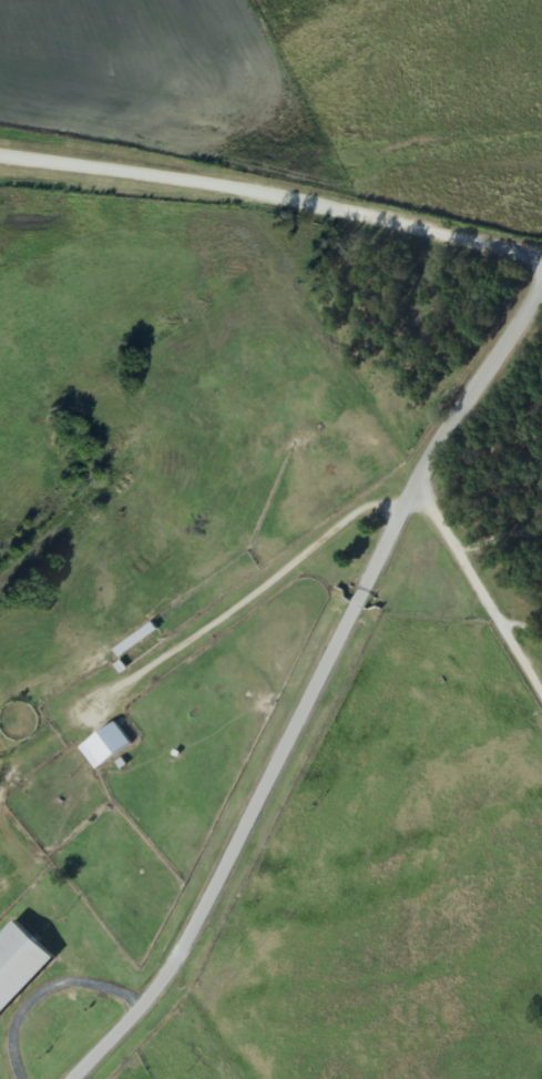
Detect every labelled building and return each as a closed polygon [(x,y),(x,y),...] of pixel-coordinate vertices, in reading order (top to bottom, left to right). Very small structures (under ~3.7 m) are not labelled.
[(115,651),(120,658),(157,631),(152,625),(115,651)] [(132,745),(115,722),(85,745),(103,768),(132,745)] [(15,923),(0,939),(0,1018),(54,960),(15,923)]
